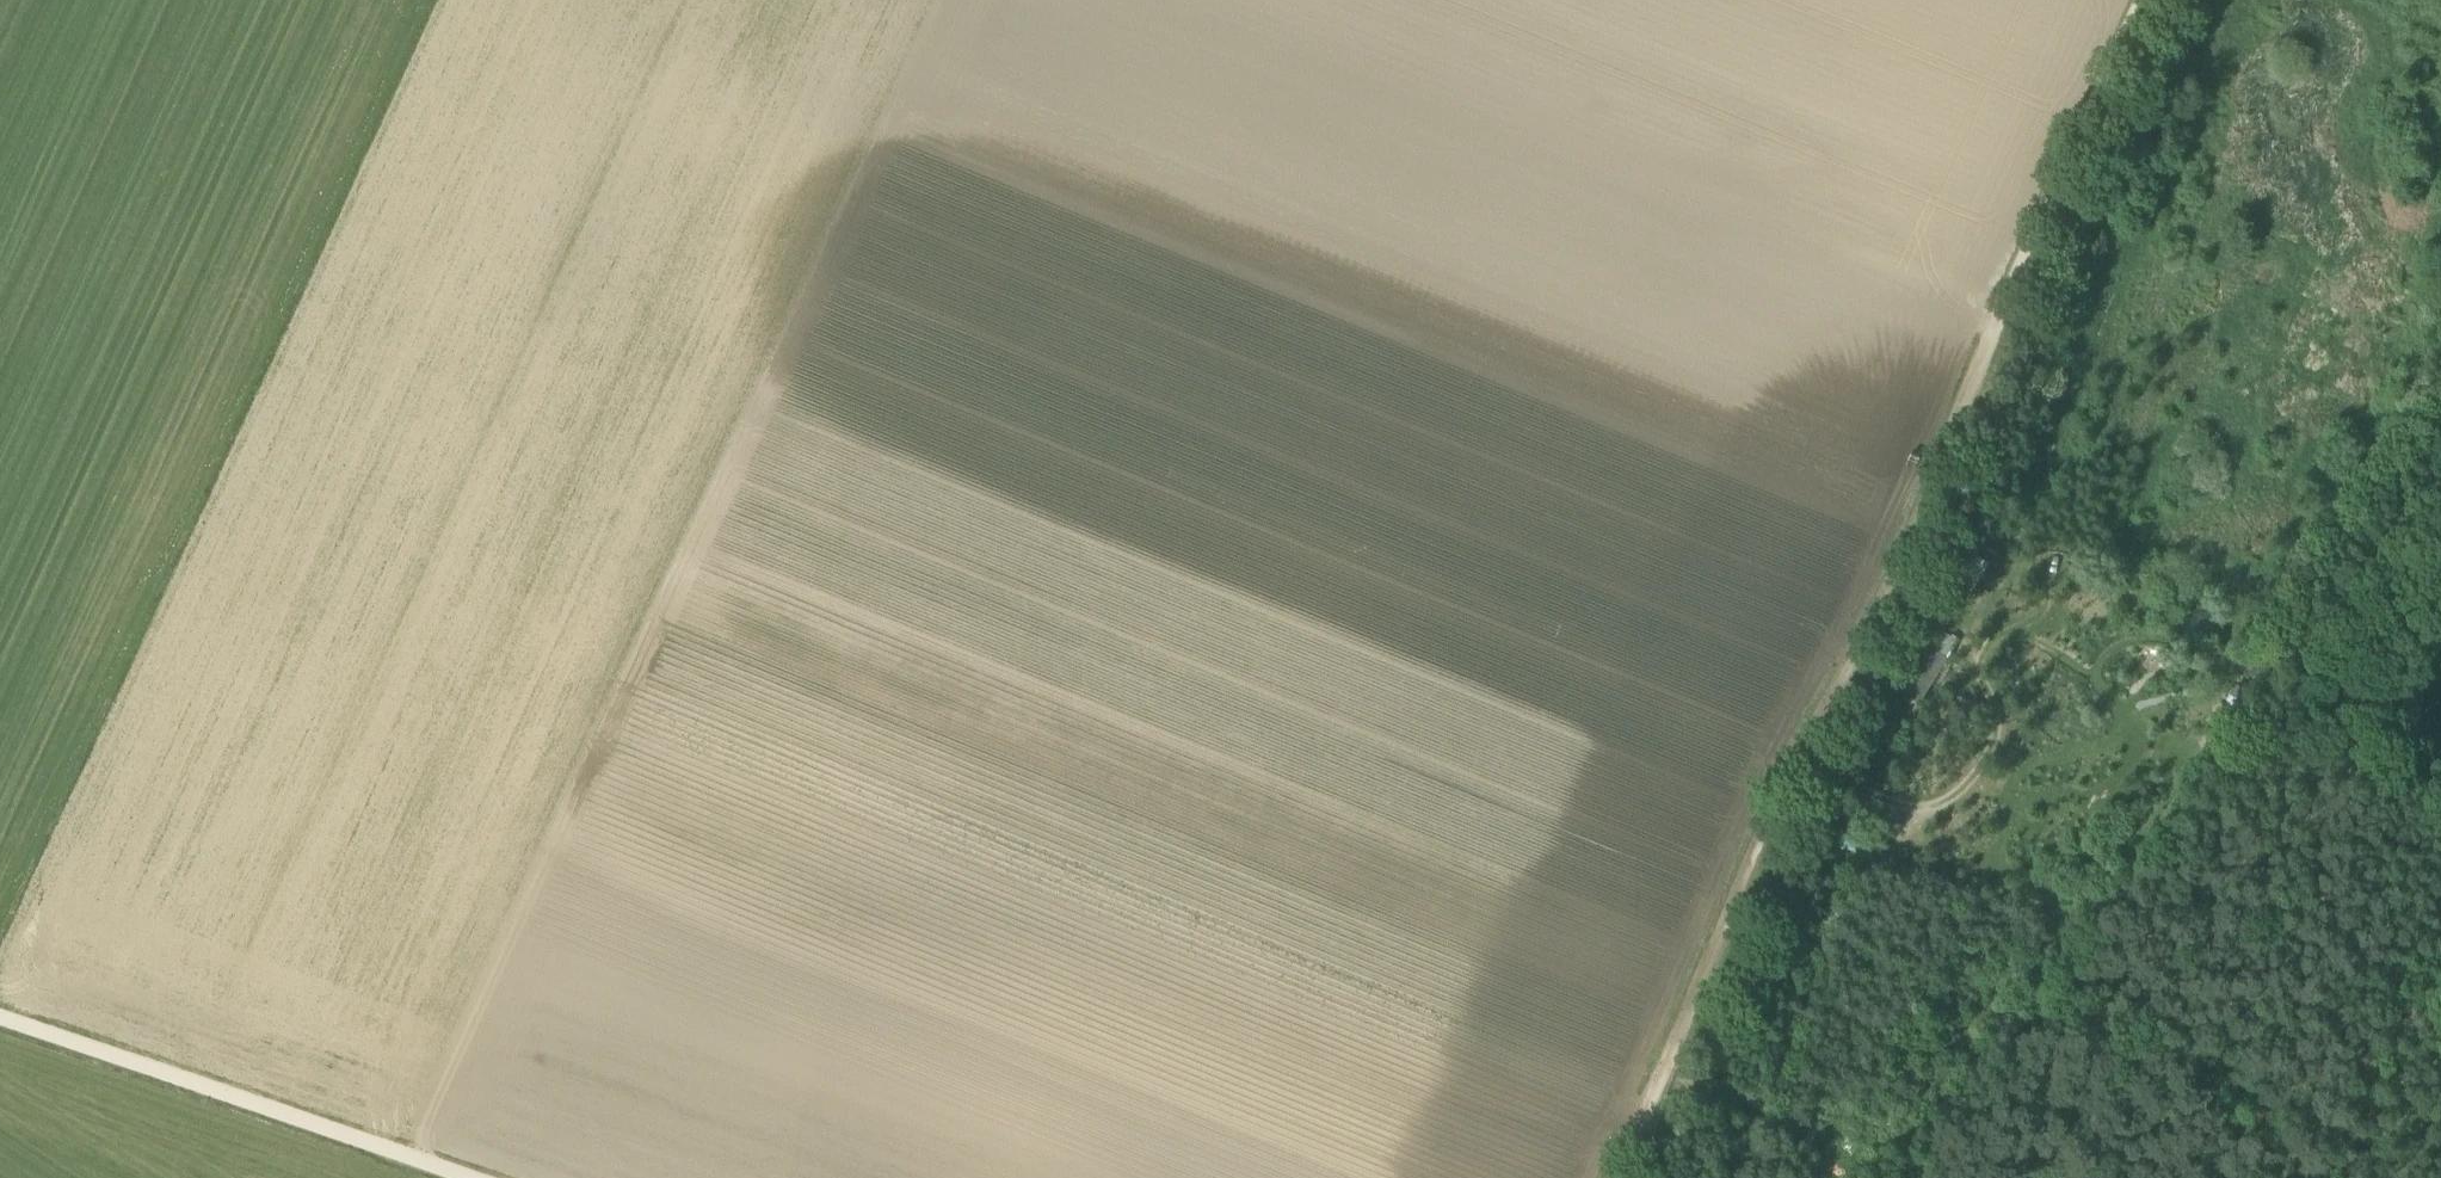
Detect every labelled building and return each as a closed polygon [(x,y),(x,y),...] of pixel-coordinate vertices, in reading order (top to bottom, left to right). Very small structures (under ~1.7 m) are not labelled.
[(1923,704),(1949,656),(1927,644),(1902,692),(1923,704)]
